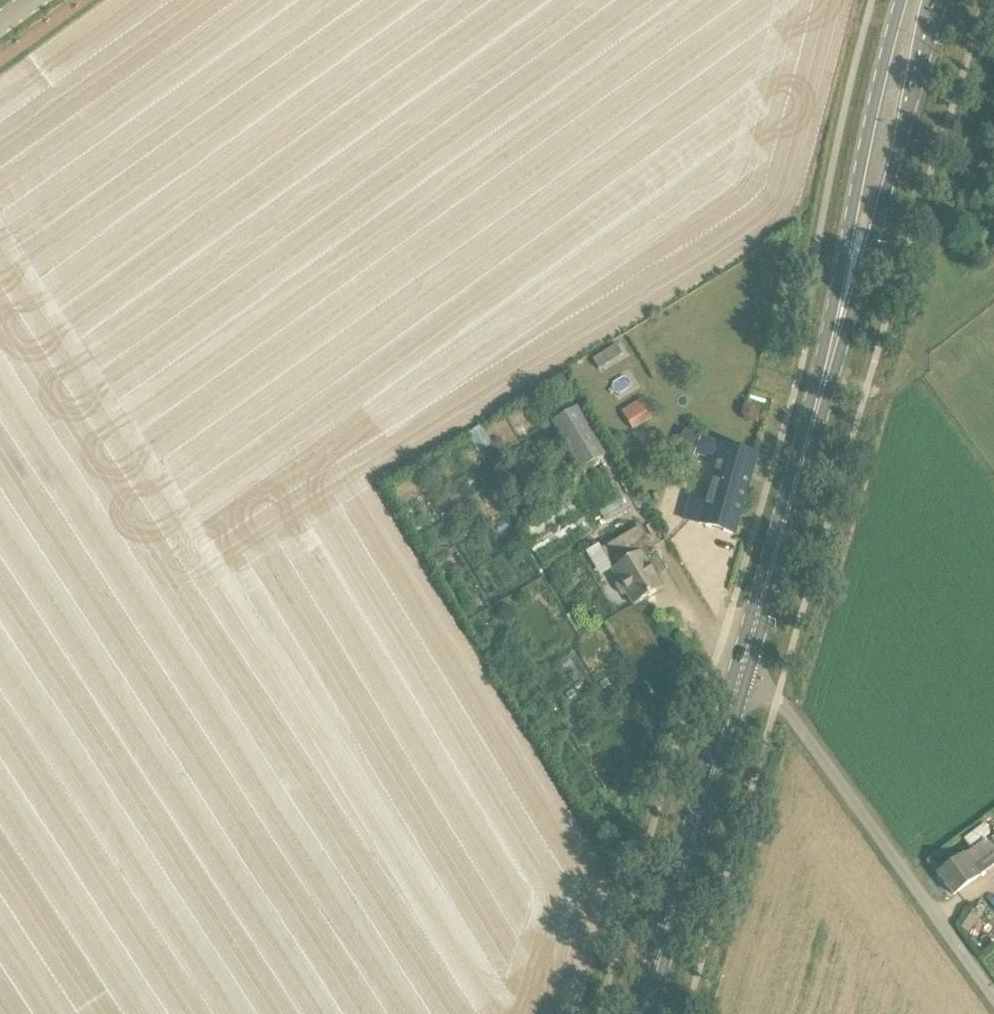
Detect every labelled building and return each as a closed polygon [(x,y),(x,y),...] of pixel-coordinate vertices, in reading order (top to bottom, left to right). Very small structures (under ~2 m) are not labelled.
[(642,400),(621,413),(632,430),(653,416),(642,400)] [(552,422),(581,470),(605,456),(576,408),(552,422)] [(734,534),(758,455),(723,445),(701,438),(685,430),(670,462),(688,472),(695,453),(719,461),(706,506),(691,502),(685,520),(734,534)] [(497,454),(507,448),(501,438),(491,443),(497,454)] [(621,498),(600,506),(604,517),(625,509),(621,498)] [(629,594),(635,605),(663,588),(647,562),(658,555),(645,533),(620,548),(627,560),(613,568),(619,579),(617,580),(616,585),(621,594),(626,596),(629,594)] [(604,624),(632,672),(663,655),(635,606),(604,624)] [(501,672),(508,668),(502,658),(495,662),(501,672)] [(954,897),(981,878),(993,868),(993,854),(993,852),(984,841),(937,875),(953,898),(954,897)]
